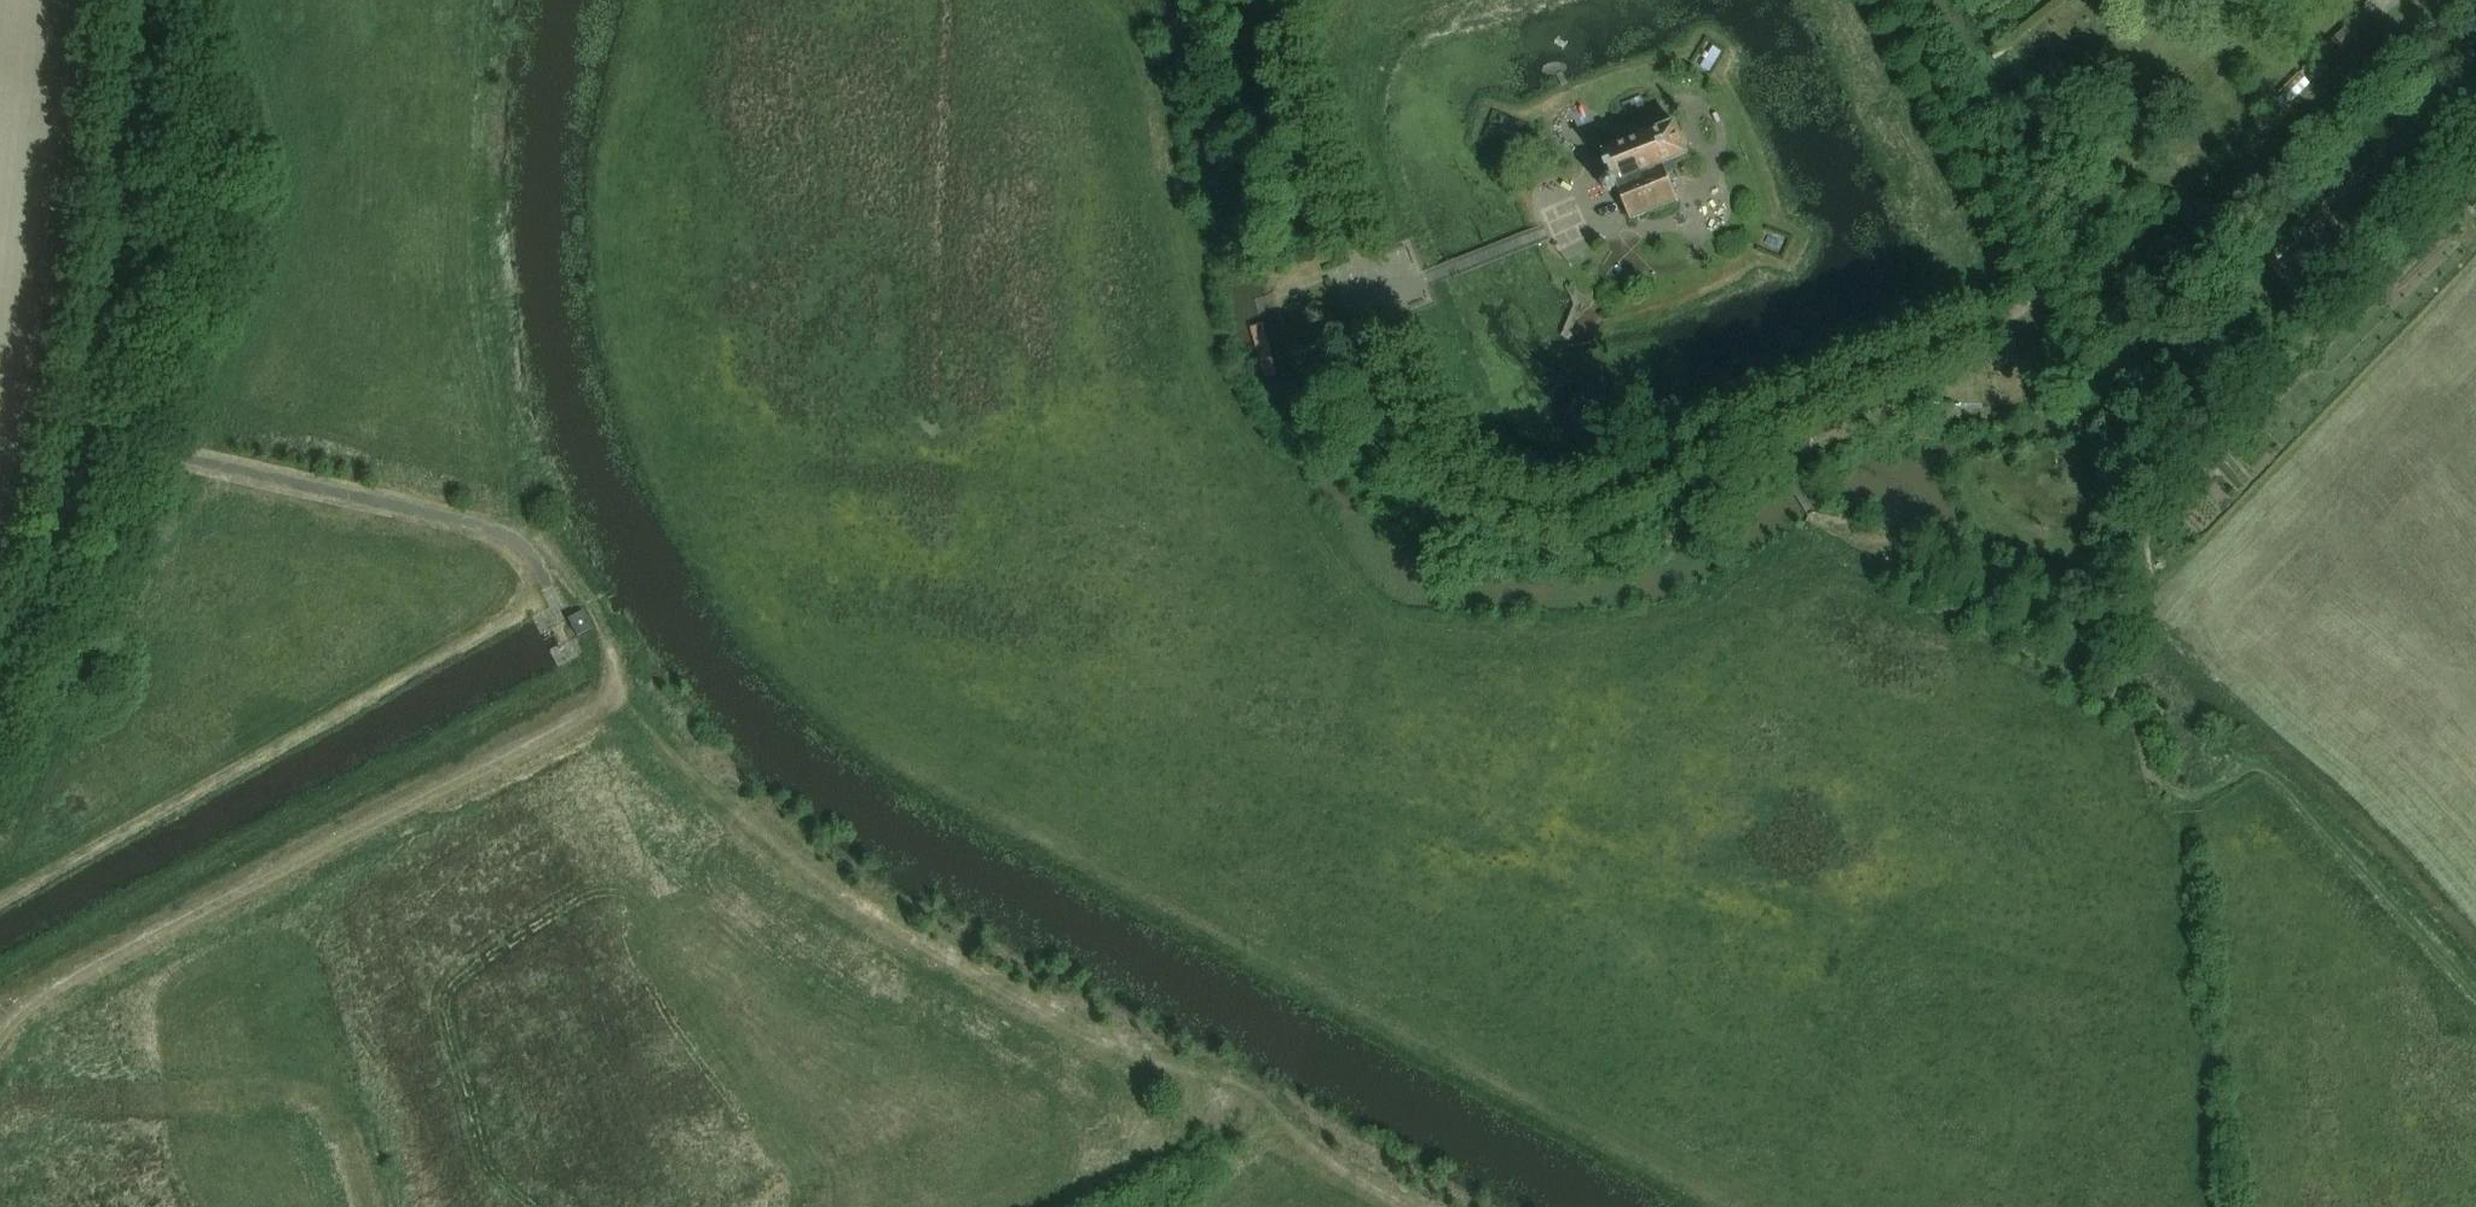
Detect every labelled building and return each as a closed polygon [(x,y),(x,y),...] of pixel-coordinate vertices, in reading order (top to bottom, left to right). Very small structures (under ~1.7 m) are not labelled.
[(1601,186),(1604,193),(1610,196),(1617,193),(1618,190),(1630,222),(1677,203),(1663,167),(1680,160),(1689,157),(1688,153),(1681,136),(1676,125),(1603,154),(1606,161),(1613,179),(1610,178),(1603,181),(1601,186)] [(569,619),(578,636),(592,627),(583,611),(569,619)]
